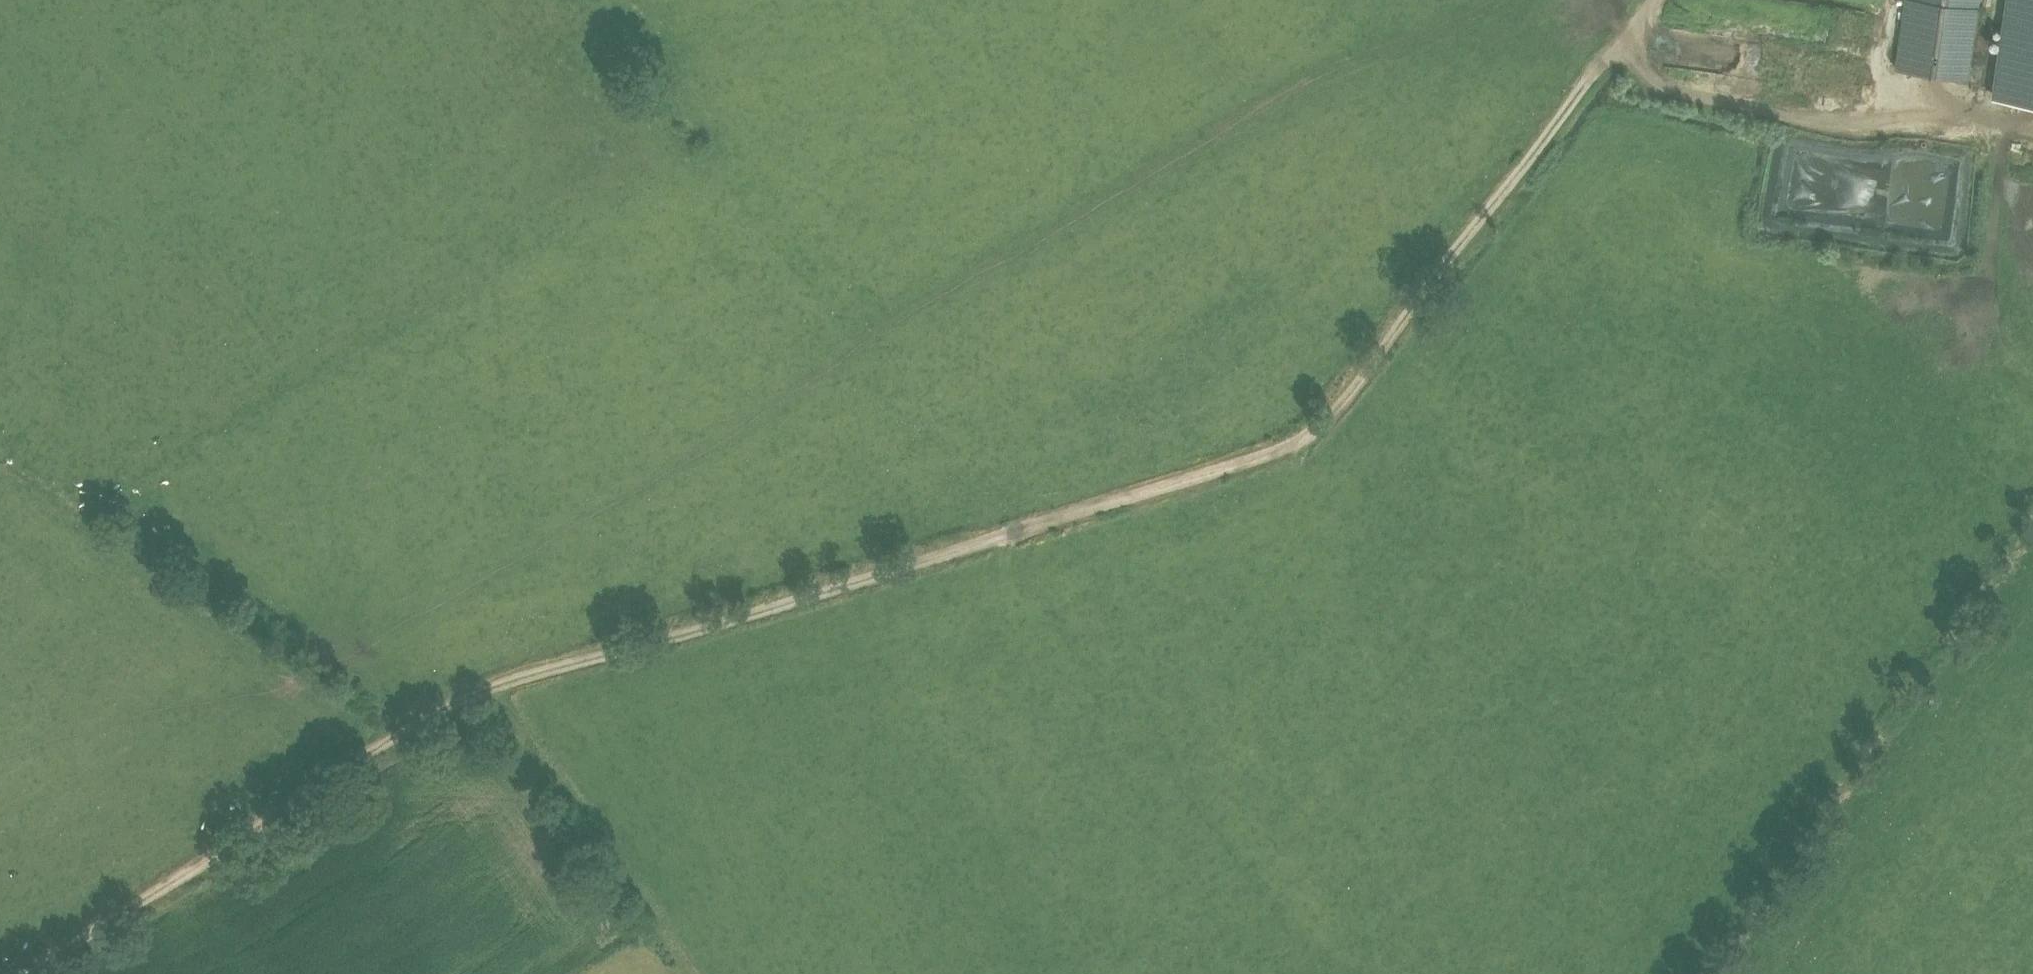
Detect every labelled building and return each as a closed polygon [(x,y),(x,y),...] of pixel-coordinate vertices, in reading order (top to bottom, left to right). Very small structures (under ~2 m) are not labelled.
[(1721,9),(1720,0),(1705,0),(1706,10),(1721,9)] [(1969,78),(1980,0),(1904,0),(1895,68),(1969,78)] [(2032,102),(2032,0),(2009,0),(1995,97),(2032,102)]
